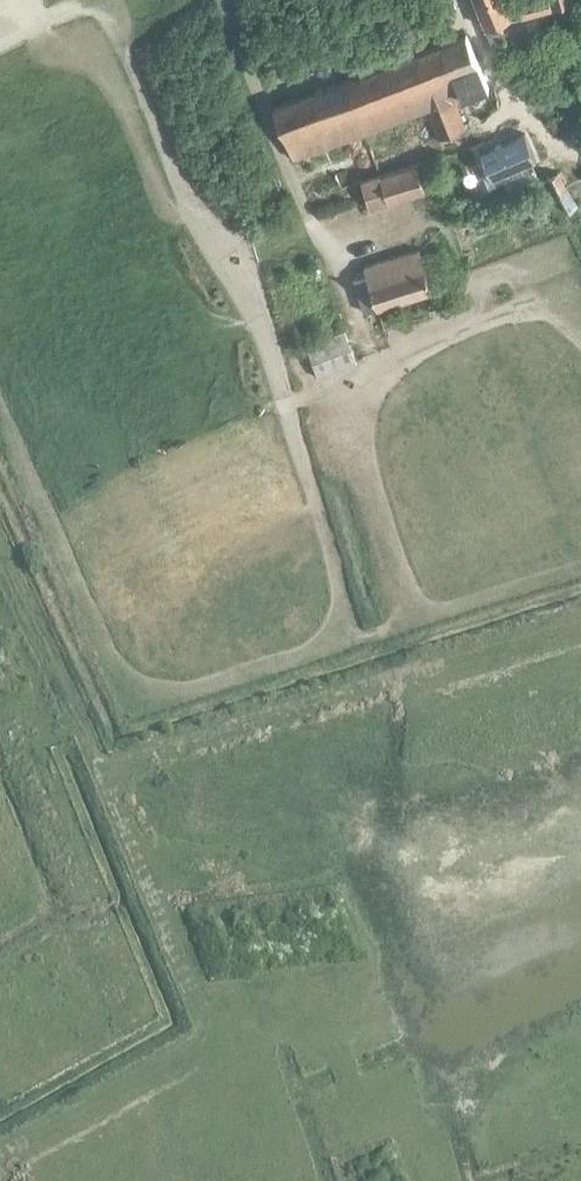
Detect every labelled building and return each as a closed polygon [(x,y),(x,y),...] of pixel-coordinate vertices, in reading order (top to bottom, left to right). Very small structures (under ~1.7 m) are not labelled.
[(505,0),(476,0),(494,43),(507,38),(501,23),(513,18),(505,0)] [(573,0),(520,0),(525,16),(574,3),(573,0)] [(289,157),(483,86),(464,34),(340,80),(270,106),(289,157)] [(492,150),(503,177),(539,162),(527,135),(492,150)] [(366,207),(422,192),(414,165),(376,176),(375,172),(358,177),(366,207)] [(564,209),(574,203),(556,172),(546,178),(564,209)] [(419,249),(364,265),(366,272),(351,277),(362,311),(432,288),(419,249)] [(315,380),(354,365),(342,332),(303,347),(315,380)]
